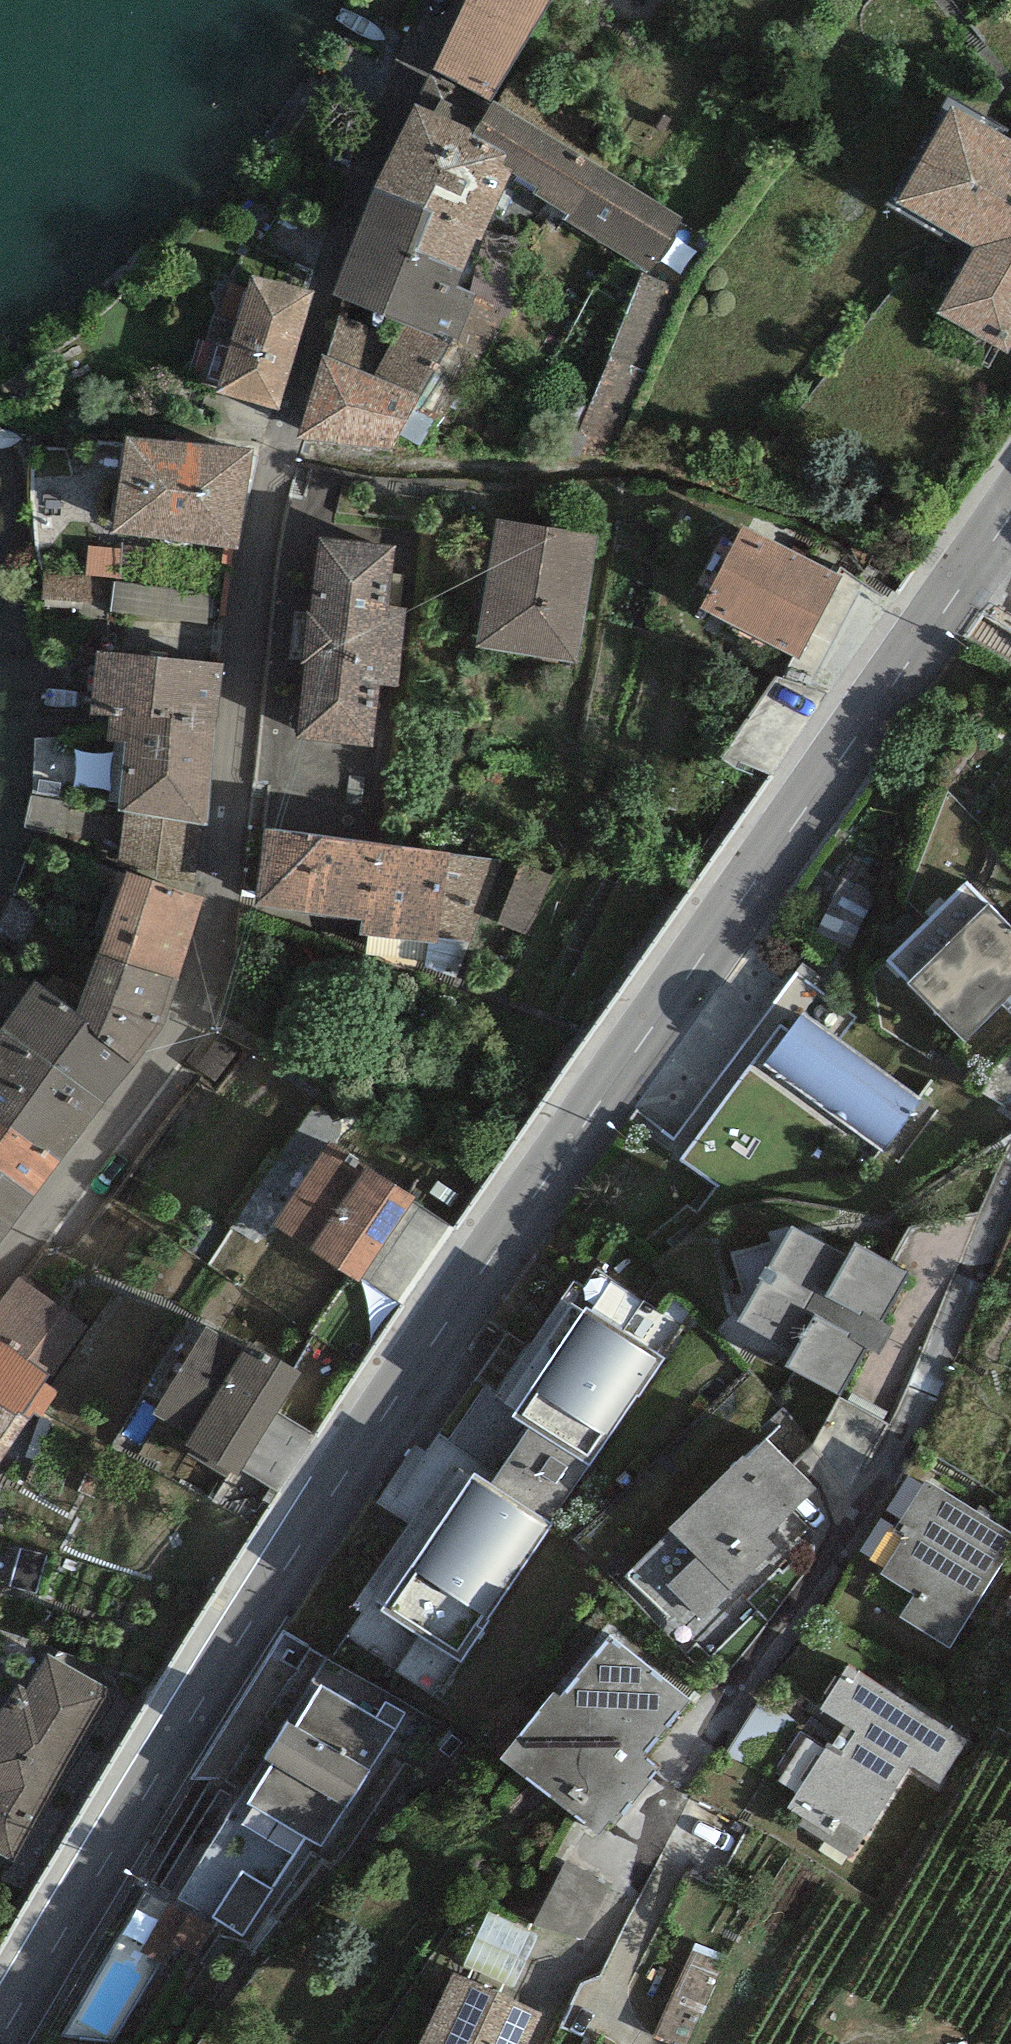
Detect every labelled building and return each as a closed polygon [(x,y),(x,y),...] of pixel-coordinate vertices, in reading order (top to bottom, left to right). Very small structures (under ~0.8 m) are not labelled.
[(433,70),(492,100),(548,0),(467,0),(433,70)] [(492,100),(433,70),(374,187),(431,213),(416,250),(463,272),(476,239),(481,240),(512,173),(514,170),(502,166),(508,154),(472,134),(492,100)] [(499,104),(492,100),(472,134),(508,154),(502,166),(514,170),(512,173),(538,188),(533,193),(568,214),(563,220),(647,272),(684,219),(606,169),(614,159),(507,89),(499,104)] [(952,107),(897,203),(974,247),(936,314),(1007,354),(1010,347),(1010,141),(952,107)] [(431,213),(374,187),(332,296),(342,300),(454,337),(458,339),(476,295),(470,292),(457,287),(463,272),(416,250),(431,213)] [(534,244),(488,231),(470,292),(476,295),(458,339),(454,337),(450,343),(484,360),(511,313),(534,244)] [(314,293),(251,274),(217,392),(280,410),(314,293)] [(681,289),(641,274),(580,433),(620,448),(681,289)] [(454,337),(342,300),(327,355),(322,354),(297,438),(393,447),(450,343),(454,337)] [(238,548),(252,451),(126,438),(112,534),(238,548)] [(576,664),(597,535),(495,519),(474,648),(576,664)] [(843,576),(742,524),(699,608),(800,660),(843,576)] [(394,546),(314,539),(296,737),(377,744),(382,687),(398,689),(406,609),(388,608),(394,546)] [(123,549),(88,546),(86,576),(92,576),(123,579),(123,549)] [(91,602),(92,576),(86,576),(43,574),(42,599),(91,602)] [(210,594),(114,582),(110,612),(207,624),(210,594)] [(108,742),(126,744),(214,755),(225,665),(97,649),(89,713),(112,716),(108,742)] [(206,822),(214,755),(126,744),(117,811),(125,812),(186,820),(206,822)] [(180,872),(186,820),(125,812),(117,868),(137,869),(180,872)] [(439,936),(450,852),(265,827),(255,906),(361,919),(360,934),(439,944),(439,936)] [(519,864),(450,852),(439,936),(470,940),(480,916),(529,937),(553,876),(519,864)] [(136,875),(193,894),(196,873),(180,872),(137,869),(136,875)] [(136,875),(126,872),(99,954),(178,979),(205,898),(193,894),(136,875)] [(1010,997),(1010,927),(1010,926),(964,881),(884,962),(966,1042),(1010,997)] [(165,1026),(178,979),(99,954),(77,1012),(88,1022),(89,1032),(135,1067),(165,1026)] [(77,1012),(35,982),(2,1028),(105,1102),(135,1067),(89,1032),(88,1022),(77,1012)] [(920,1100),(802,1012),(763,1064),(882,1152),(920,1100)] [(105,1102),(2,1028),(0,1031),(0,1118),(61,1162),(105,1102)] [(0,1118),(0,1171),(35,1196),(61,1162),(0,1118)] [(358,1282),(416,1196),(330,1139),(272,1225),(358,1282)] [(0,1171),(0,1244),(35,1196),(0,1171)] [(880,1319),(906,1271),(855,1243),(847,1256),(793,1227),(742,1321),(797,1350),(786,1369),(838,1397),(863,1350),(878,1358),(895,1327),(880,1319)] [(18,1276),(0,1303),(0,1341),(49,1375),(54,1378),(91,1326),(18,1276)] [(588,1465),(591,1467),(664,1356),(585,1305),(512,1415),(530,1427),(588,1465)] [(238,1477),(301,1373),(249,1341),(246,1346),(207,1323),(151,1415),(190,1438),(186,1446),(238,1477)] [(0,1341),(0,1408),(15,1418),(18,1413),(29,1420),(33,1414),(40,1419),(58,1393),(43,1383),(49,1375),(0,1341)] [(887,1426),(840,1400),(813,1446),(847,1493),(887,1426)] [(29,1420),(18,1413),(15,1418),(0,1408),(0,1463),(29,1420)] [(548,1525),(588,1465),(530,1427),(488,1485),(548,1525)] [(766,1437),(668,1528),(671,1531),(624,1574),(683,1638),(730,1594),(779,1549),(767,1536),(816,1490),(766,1437)] [(461,1662),(551,1527),(548,1525),(488,1485),(473,1475),(383,1610),(461,1662)] [(913,1598),(900,1619),(947,1650),(1010,1550),(1010,1533),(927,1479),(893,1532),(903,1538),(879,1576),(913,1598)] [(609,1636),(558,1698),(552,1695),(501,1760),(595,1834),(616,1807),(622,1812),(657,1768),(642,1756),(688,1700),(609,1636)] [(48,1655),(26,1688),(19,1683),(0,1710),(0,1857),(13,1864),(112,1692),(48,1655)] [(827,1743),(825,1748),(806,1736),(777,1782),(796,1793),(786,1808),(856,1852),(910,1765),(942,1785),(970,1740),(849,1664),(821,1709),(844,1723),(830,1745),(827,1743)] [(322,1848),(397,1730),(375,1718),(322,1685),(296,1727),(287,1721),(262,1762),(271,1767),(249,1802),(322,1848)] [(375,1718),(397,1730),(406,1712),(384,1701),(375,1718)] [(559,1839),(535,1905),(591,1924),(614,1858),(559,1839)] [(242,1937),(273,1890),(243,1871),(212,1918),(242,1937)] [(515,1988),(537,1935),(486,1913),(463,1967),(515,1988)] [(727,1956),(696,1942),(653,2037),(668,2043),(687,2043),(727,1956)] [(541,2012),(454,1973),(419,2043),(527,2043),(541,2012)]
